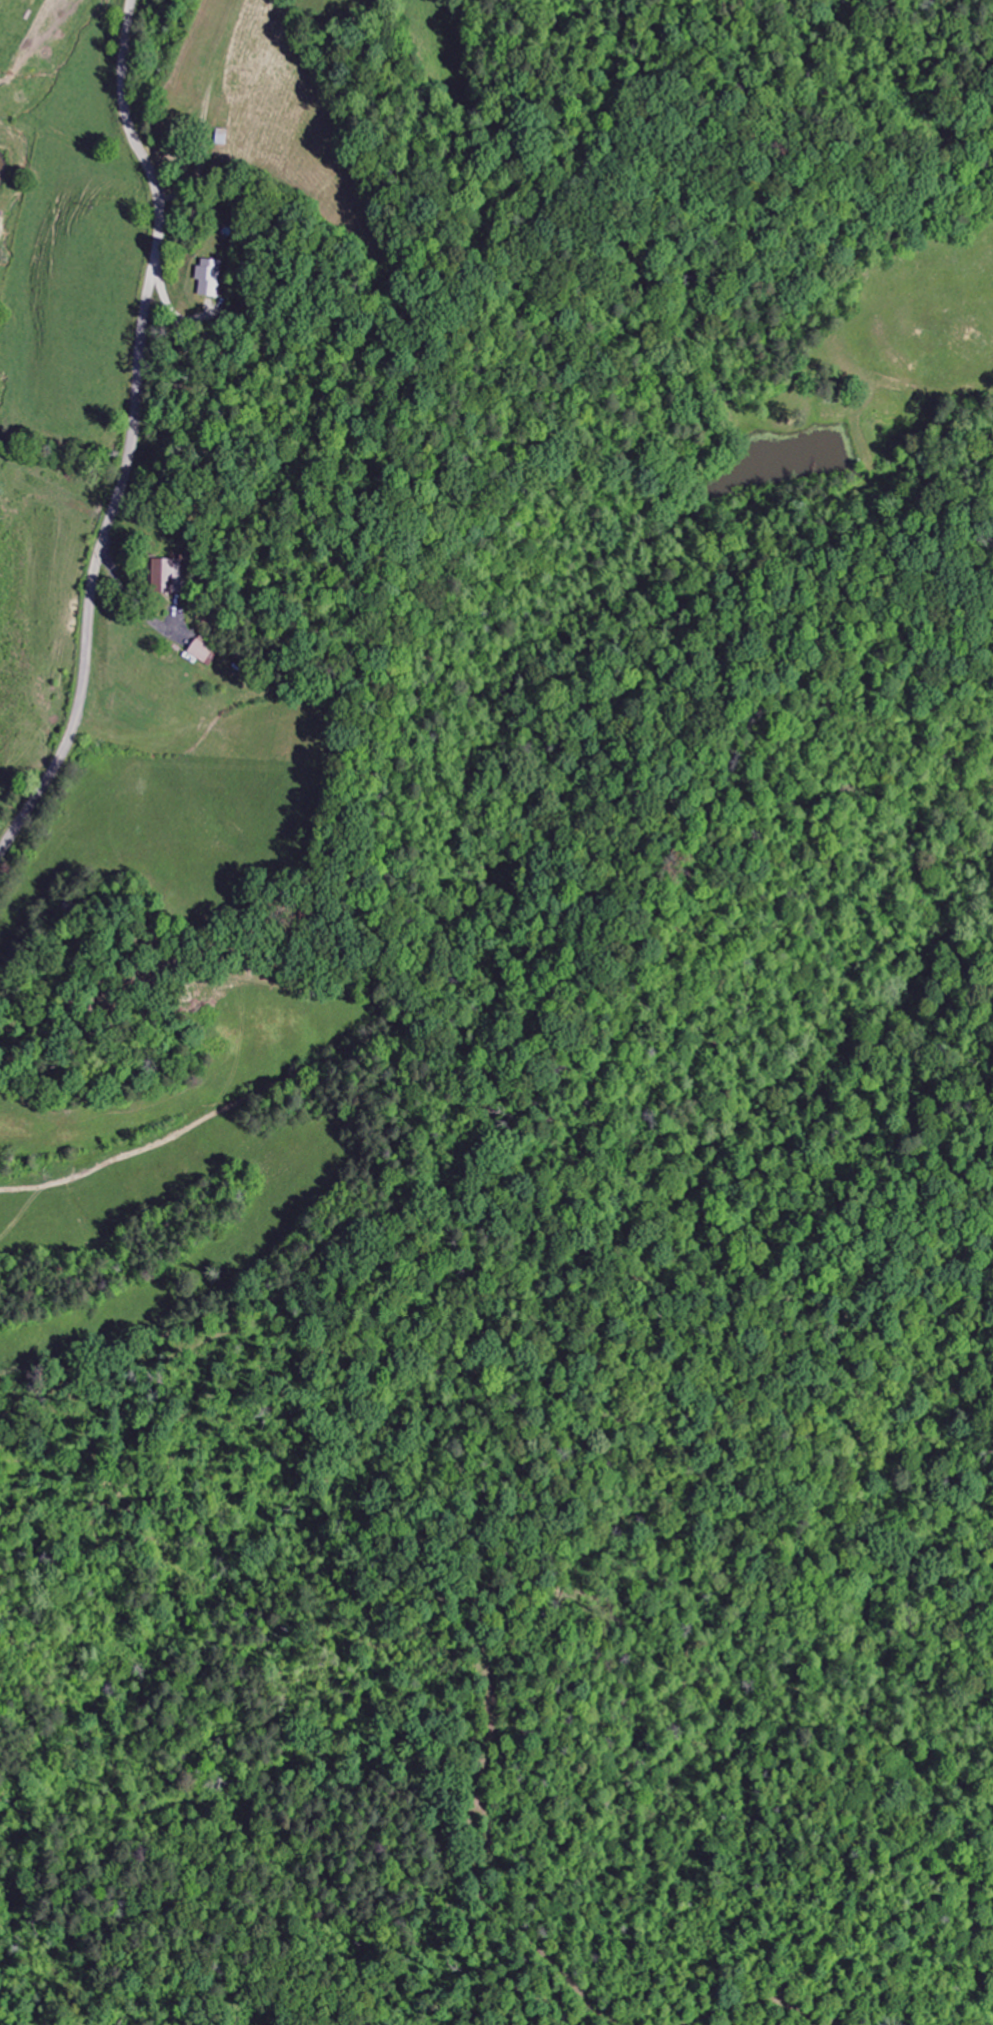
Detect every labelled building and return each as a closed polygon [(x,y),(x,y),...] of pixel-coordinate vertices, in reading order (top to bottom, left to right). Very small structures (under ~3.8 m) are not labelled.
[(221,260),(198,260),(197,281),(199,282),(198,296),(219,297),(221,260)] [(153,560),(153,592),(179,593),(180,560),(153,560)] [(204,664),(213,651),(196,639),(187,652),(204,664)]
